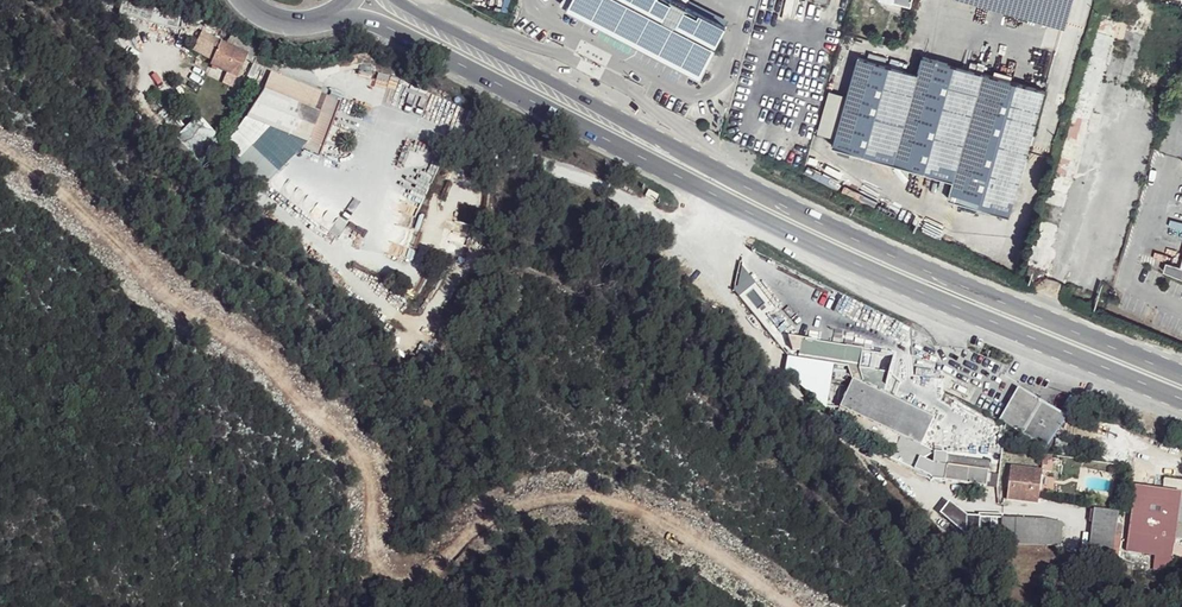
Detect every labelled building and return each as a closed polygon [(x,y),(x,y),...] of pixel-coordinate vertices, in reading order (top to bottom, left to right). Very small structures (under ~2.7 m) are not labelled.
[(690,0),(568,0),(564,7),(701,77),(728,19),(690,0)] [(911,8),(913,0),(886,0),(911,8)] [(1066,31),(1075,0),(965,0),(1066,31)] [(222,43),(205,30),(200,41),(216,55),(222,43)] [(1129,41),(1117,40),(1116,46),(1114,52),(1126,55),(1127,49),(1129,41)] [(248,58),(222,43),(216,55),(211,66),(237,79),(248,58)] [(917,77),(860,61),(834,150),(954,186),(951,204),(1012,220),(1047,92),(923,57),(917,77)] [(320,113),(259,87),(247,115),(308,139),(320,113)] [(195,167),(222,140),(197,115),(170,143),(195,167)] [(1181,263),(1167,259),(1164,271),(1181,278),(1181,262),(1181,263)] [(833,343),(804,339),(800,354),(830,359),(833,343)] [(863,349),(833,343),(830,359),(859,364),(863,349)] [(935,421),(855,382),(842,409),(875,426),(903,440),(913,444),(917,446),(922,448),(935,421)] [(1063,412),(1013,388),(997,421),(1019,433),(1044,445),(1061,417),(1063,412)] [(903,440),(875,426),(870,439),(897,452),(903,440)] [(1044,445),(1019,433),(1027,442),(1043,449),(1044,445)] [(933,464),(920,458),(914,469),(931,477),(932,480),(945,481),(947,467),(948,455),(934,453),(933,464)] [(1039,458),(1001,454),(1000,463),(1038,467),(1039,458)] [(988,472),(947,467),(945,481),(986,487),(988,472)] [(1041,470),(1010,467),(1007,500),(1037,503),(1041,470)] [(1180,494),(1134,490),(1126,553),(1173,558),(1180,494)] [(966,519),(949,502),(942,514),(965,534),(966,519)] [(1117,515),(1094,512),(1088,557),(1111,560),(1117,515)] [(1046,522),(966,519),(965,534),(1011,539),(1011,543),(1041,544),(1046,522)] [(1070,550),(1061,547),(1059,555),(1067,557),(1070,550)]
